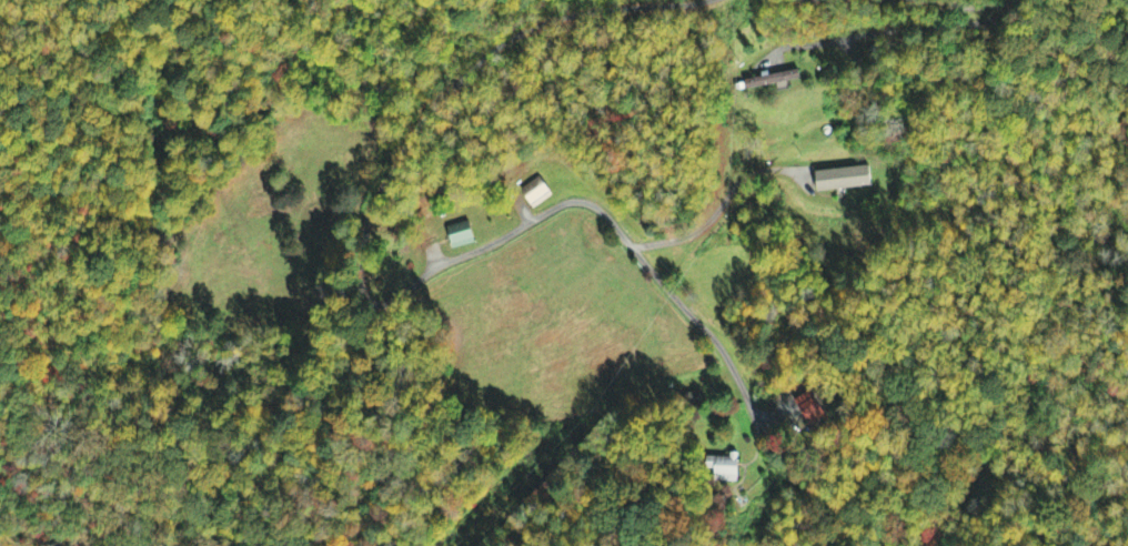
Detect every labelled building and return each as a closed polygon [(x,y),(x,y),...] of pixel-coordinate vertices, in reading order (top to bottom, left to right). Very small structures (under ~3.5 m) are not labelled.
[(800,81),(798,71),(768,76),(744,81),(746,91),(777,86),(778,91),(788,89),(787,83),(800,81)] [(817,173),(819,193),(873,188),(871,168),(817,173)] [(520,191),(533,210),(553,197),(539,177),(520,191)] [(454,252),(476,245),(469,222),(447,229),(454,252)] [(784,408),(797,432),(825,417),(812,393),(784,408)] [(739,454),(730,454),(730,458),(710,458),(710,483),(739,482),(739,454)]
